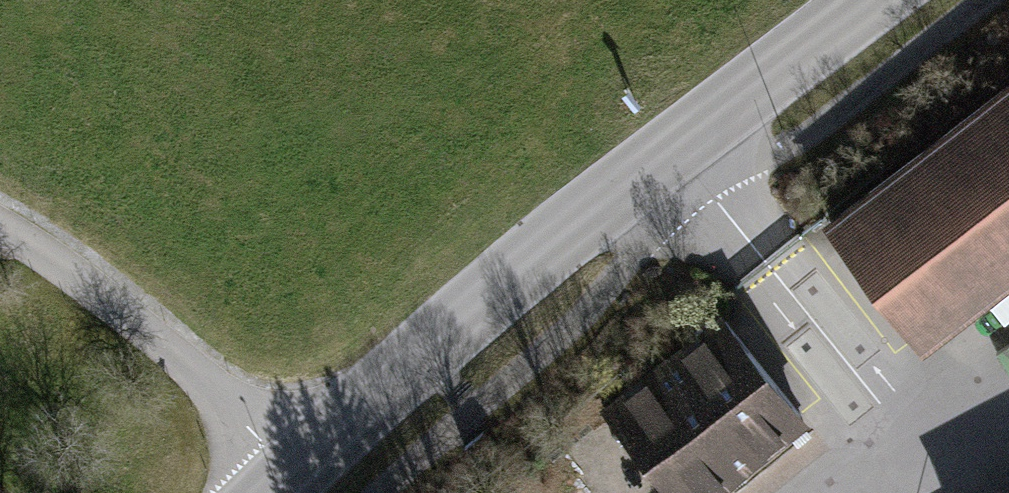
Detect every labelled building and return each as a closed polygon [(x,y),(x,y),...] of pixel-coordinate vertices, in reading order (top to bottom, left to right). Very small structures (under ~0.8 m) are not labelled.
[(830,220),(917,332),(1008,262),(1008,82),(830,220)] [(614,413),(677,492),(711,492),(804,420),(728,323),(614,413)]
